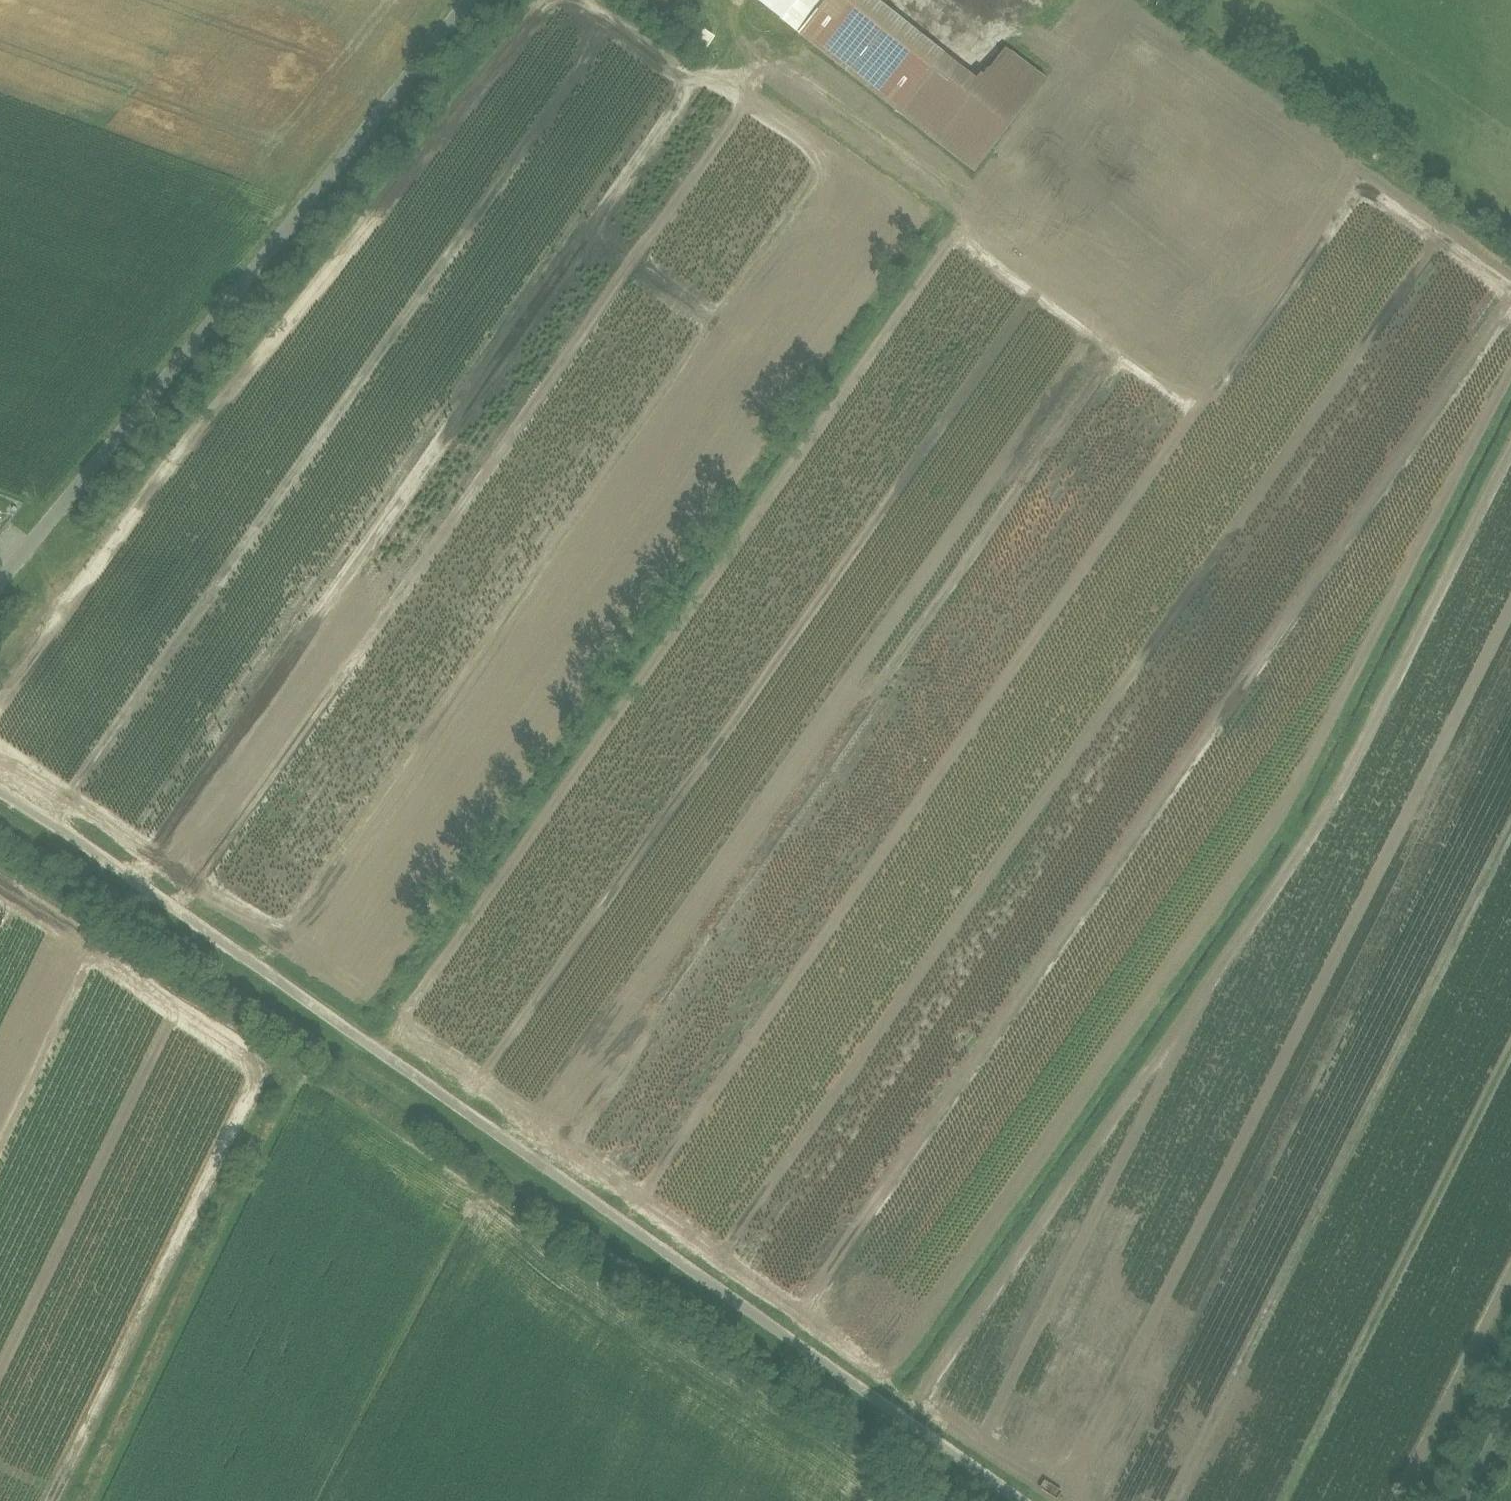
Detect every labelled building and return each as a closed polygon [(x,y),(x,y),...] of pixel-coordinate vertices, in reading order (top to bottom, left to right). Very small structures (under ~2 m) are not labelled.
[(801,39),(832,0),(751,0),(801,39)] [(1005,48),(977,83),(871,0),(832,0),(801,39),(976,176),(1049,82),(1005,48)]
